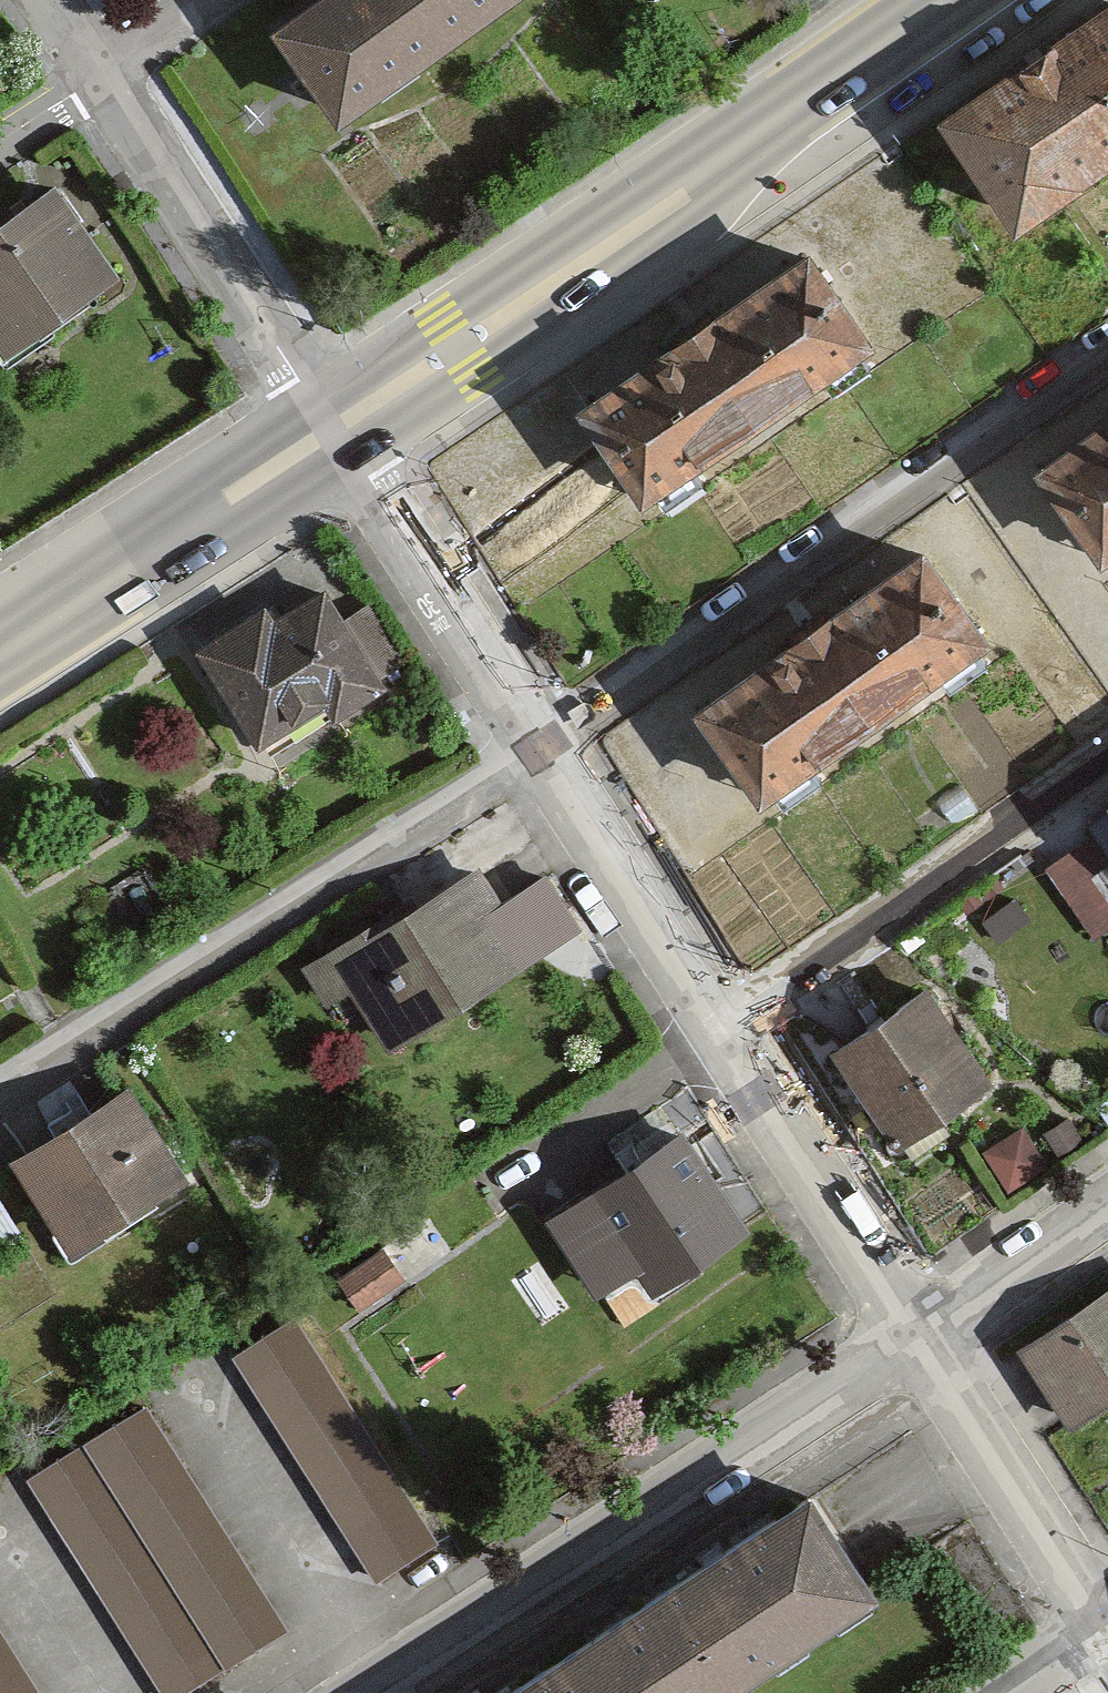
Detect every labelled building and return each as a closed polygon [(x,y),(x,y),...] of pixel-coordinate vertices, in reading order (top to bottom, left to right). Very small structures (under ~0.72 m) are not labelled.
[(285,35),(356,133),(541,0),(333,0),(285,35)] [(956,126),(1038,237),(1107,186),(1107,15),(956,126)] [(59,189),(0,234),(0,333),(21,361),(128,278),(59,189)] [(824,249),(591,410),(664,514),(896,354),(824,249)] [(1050,471),(1107,553),(1107,431),(1050,471)] [(944,551),(713,713),(785,815),(1016,653),(944,551)] [(287,631),(271,608),(199,659),(272,761),(394,673),(338,594),(287,631)] [(1099,927),(1107,921),(1107,853),(1092,831),(1052,859),(1099,927)] [(372,931),(312,975),(336,1008),(355,995),(402,1060),(548,955),(488,872),(384,947),(372,931)] [(1001,1094),(936,995),(846,1054),(912,1153),(1001,1094)] [(136,1088),(24,1165),(88,1257),(199,1180),(136,1088)] [(689,1135),(556,1228),(607,1301),(648,1273),(668,1301),(760,1237),(689,1135)] [(23,1215),(0,1179),(0,1229),(23,1215)] [(1028,1351),(1076,1429),(1107,1410),(1107,1301),(1028,1351)] [(425,1525),(288,1317),(239,1349),(375,1558),(425,1525)] [(270,1615),(138,1406),(39,1468),(171,1677),(270,1615)] [(522,1692),(753,1692),(894,1600),(823,1494),(522,1692)] [(0,1633),(0,1692),(38,1692),(0,1633)]
